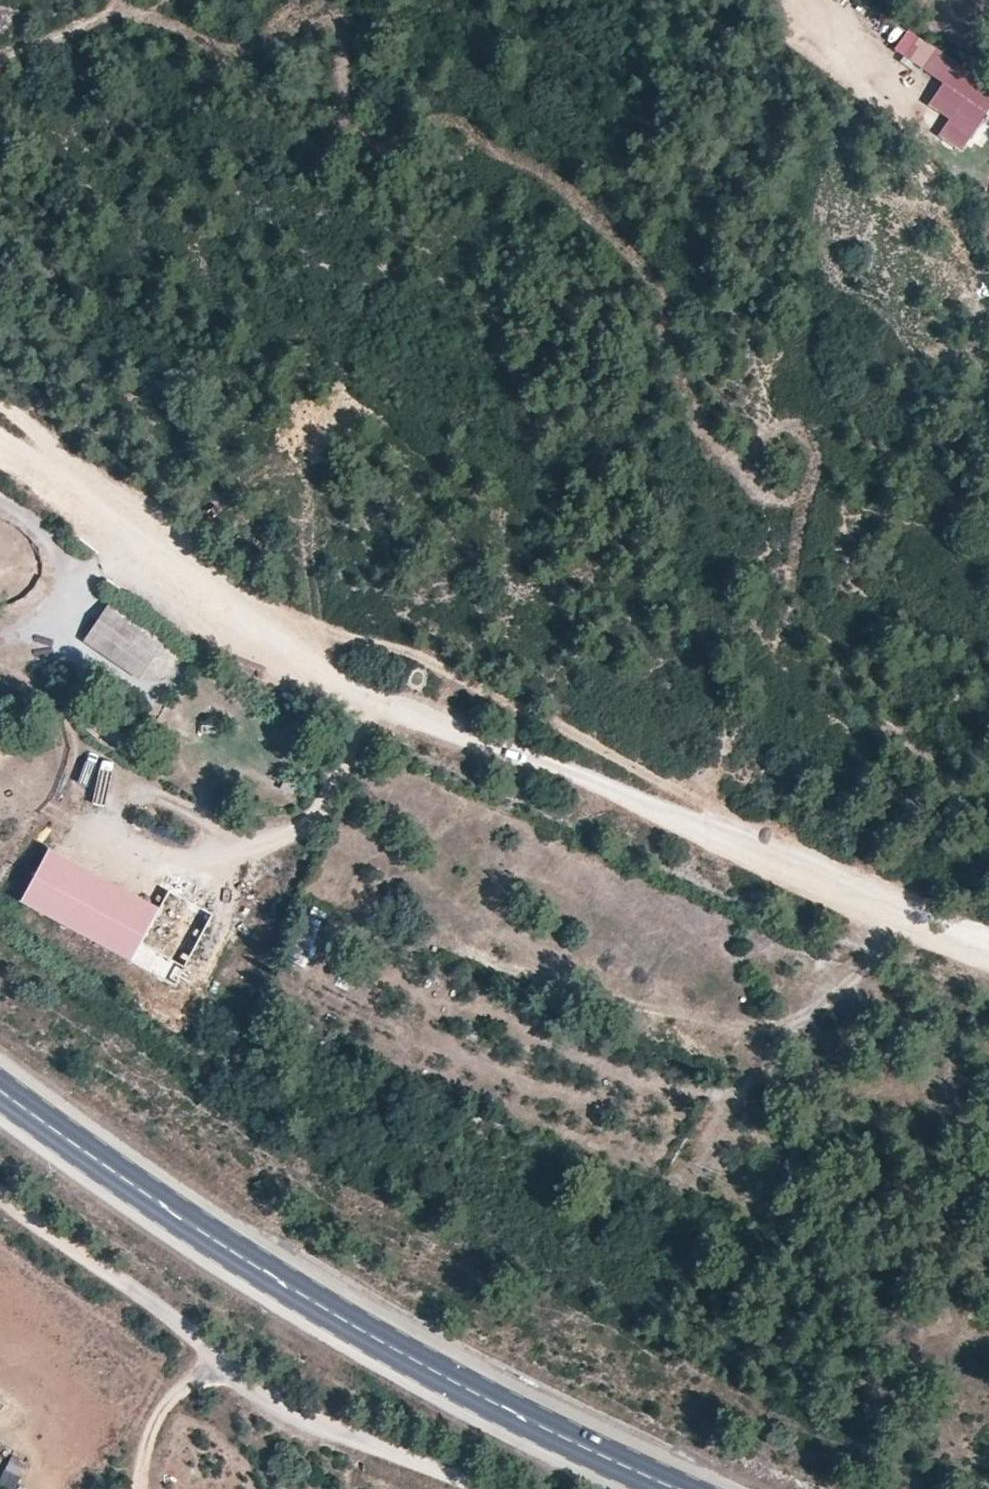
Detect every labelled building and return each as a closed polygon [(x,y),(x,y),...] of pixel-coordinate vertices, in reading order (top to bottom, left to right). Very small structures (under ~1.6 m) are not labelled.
[(988,114),(988,81),(879,15),(866,36),(944,82),(930,106),(950,118),(939,137),(965,153),(988,114)] [(83,642),(139,678),(144,681),(149,683),(157,683),(164,680),(170,675),(174,668),(176,661),(174,653),(170,646),(163,641),(108,604),(83,642)] [(104,810),(121,769),(108,764),(91,804),(104,810)] [(46,933),(71,903),(45,881),(20,911),(46,933)] [(208,902),(174,969),(206,985),(240,918),(208,902)] [(11,1488),(16,1488),(25,1461),(9,1455),(0,1481),(0,1485),(11,1488)]
